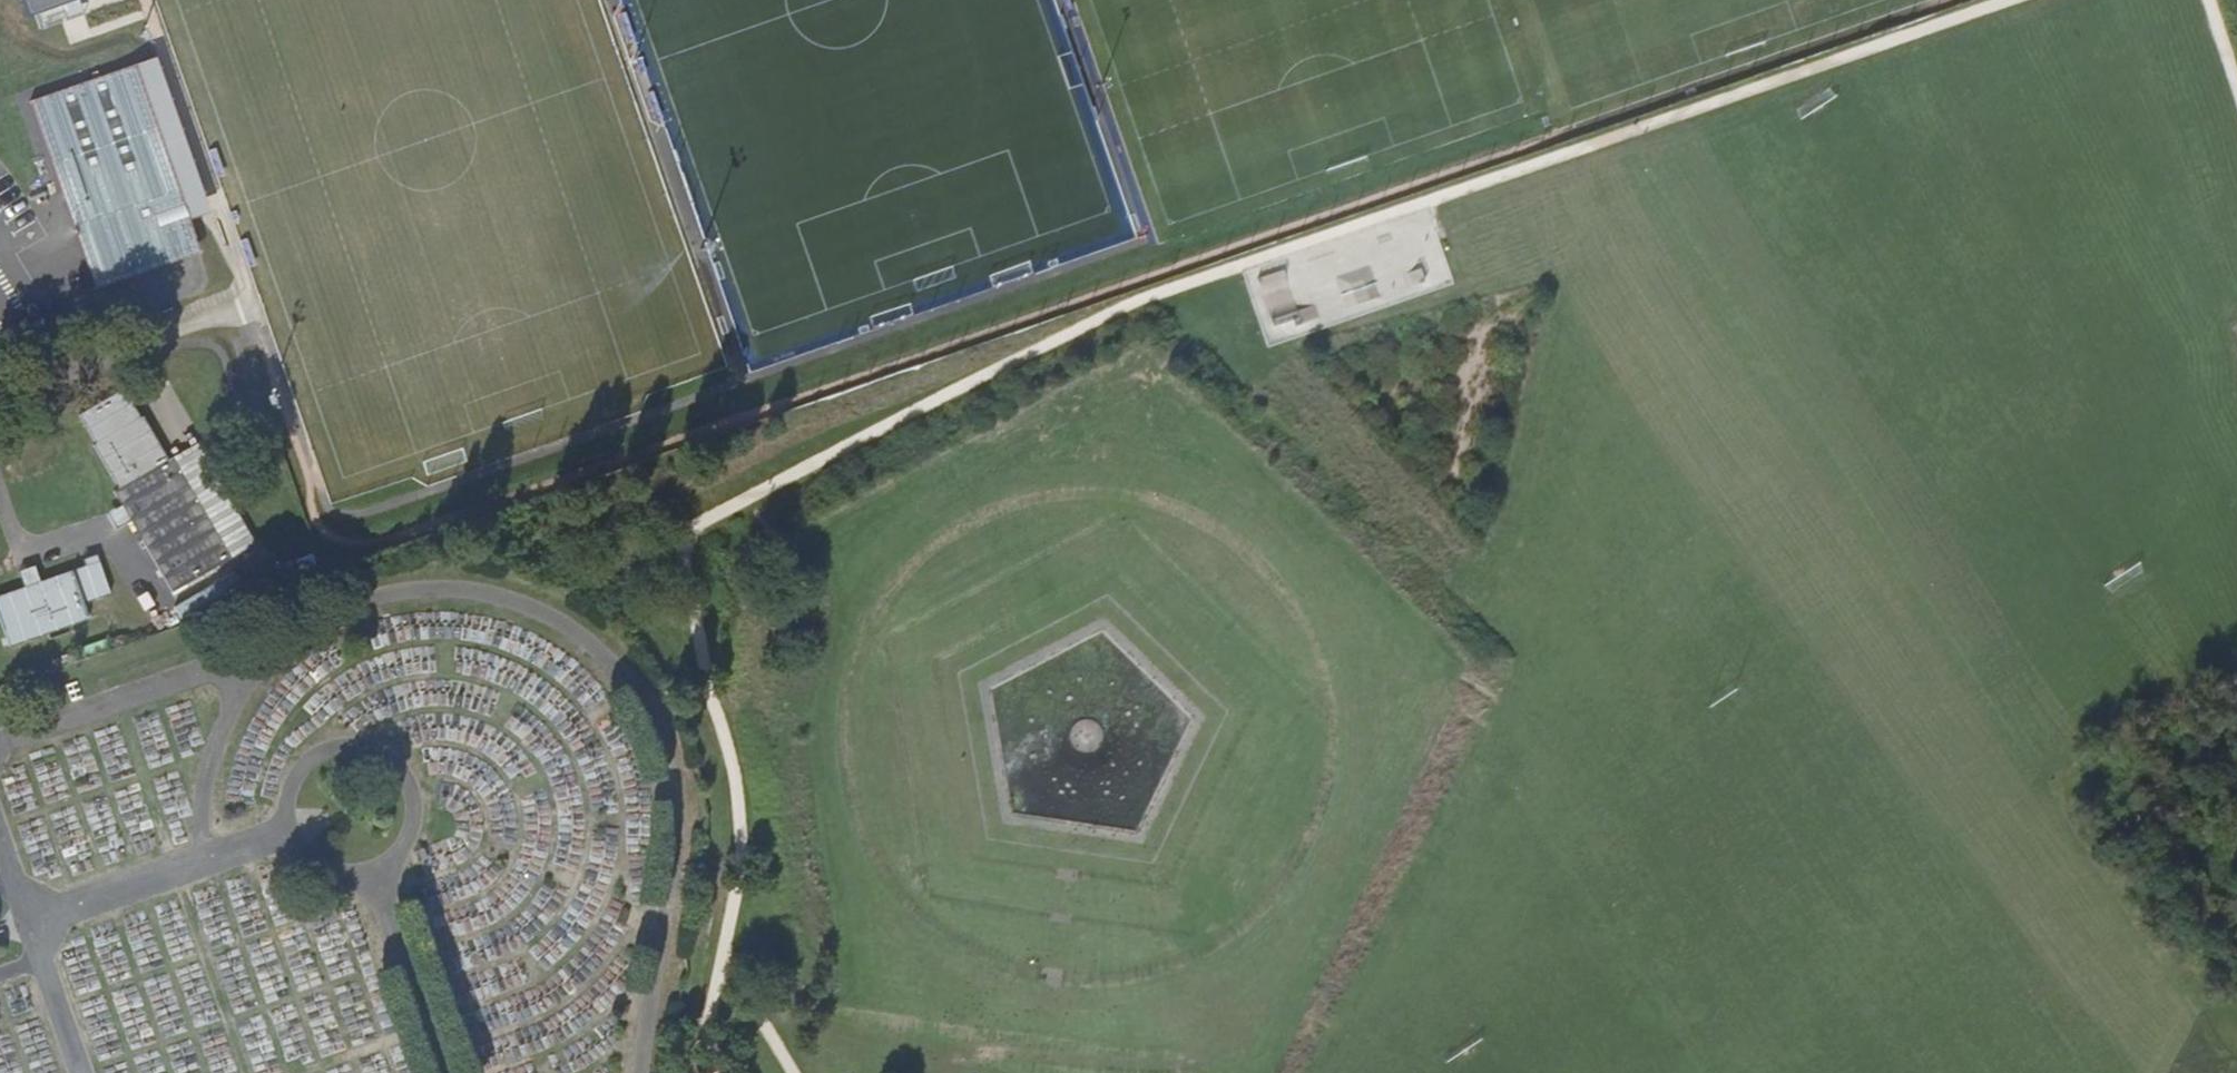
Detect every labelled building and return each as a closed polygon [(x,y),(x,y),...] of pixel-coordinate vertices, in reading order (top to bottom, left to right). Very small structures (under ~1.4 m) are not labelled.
[(39,21),(74,7),(93,0),(30,0),(39,21)] [(28,102),(94,291),(198,255),(133,66),(28,102)] [(1259,271),(1279,330),(1317,317),(1305,282),(1320,277),(1311,252),(1259,271)] [(111,491),(171,591),(254,546),(196,444),(171,461),(121,386),(75,410),(118,488),(111,491)] [(0,600),(0,623),(6,648),(87,623),(85,604),(109,593),(98,562),(0,600)]
